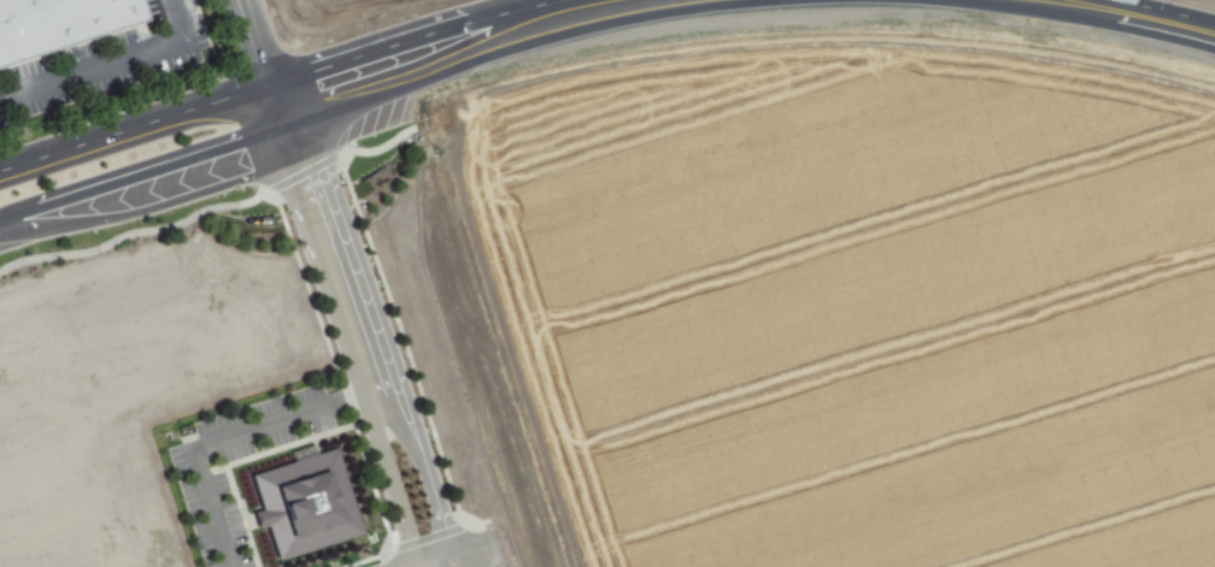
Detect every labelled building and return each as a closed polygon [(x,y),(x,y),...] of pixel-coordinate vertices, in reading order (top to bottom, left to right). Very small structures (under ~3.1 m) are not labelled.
[(145,13),(0,62),(0,0),(140,0),(145,13)] [(250,474),(336,447),(363,532),(278,561),(250,474)]
